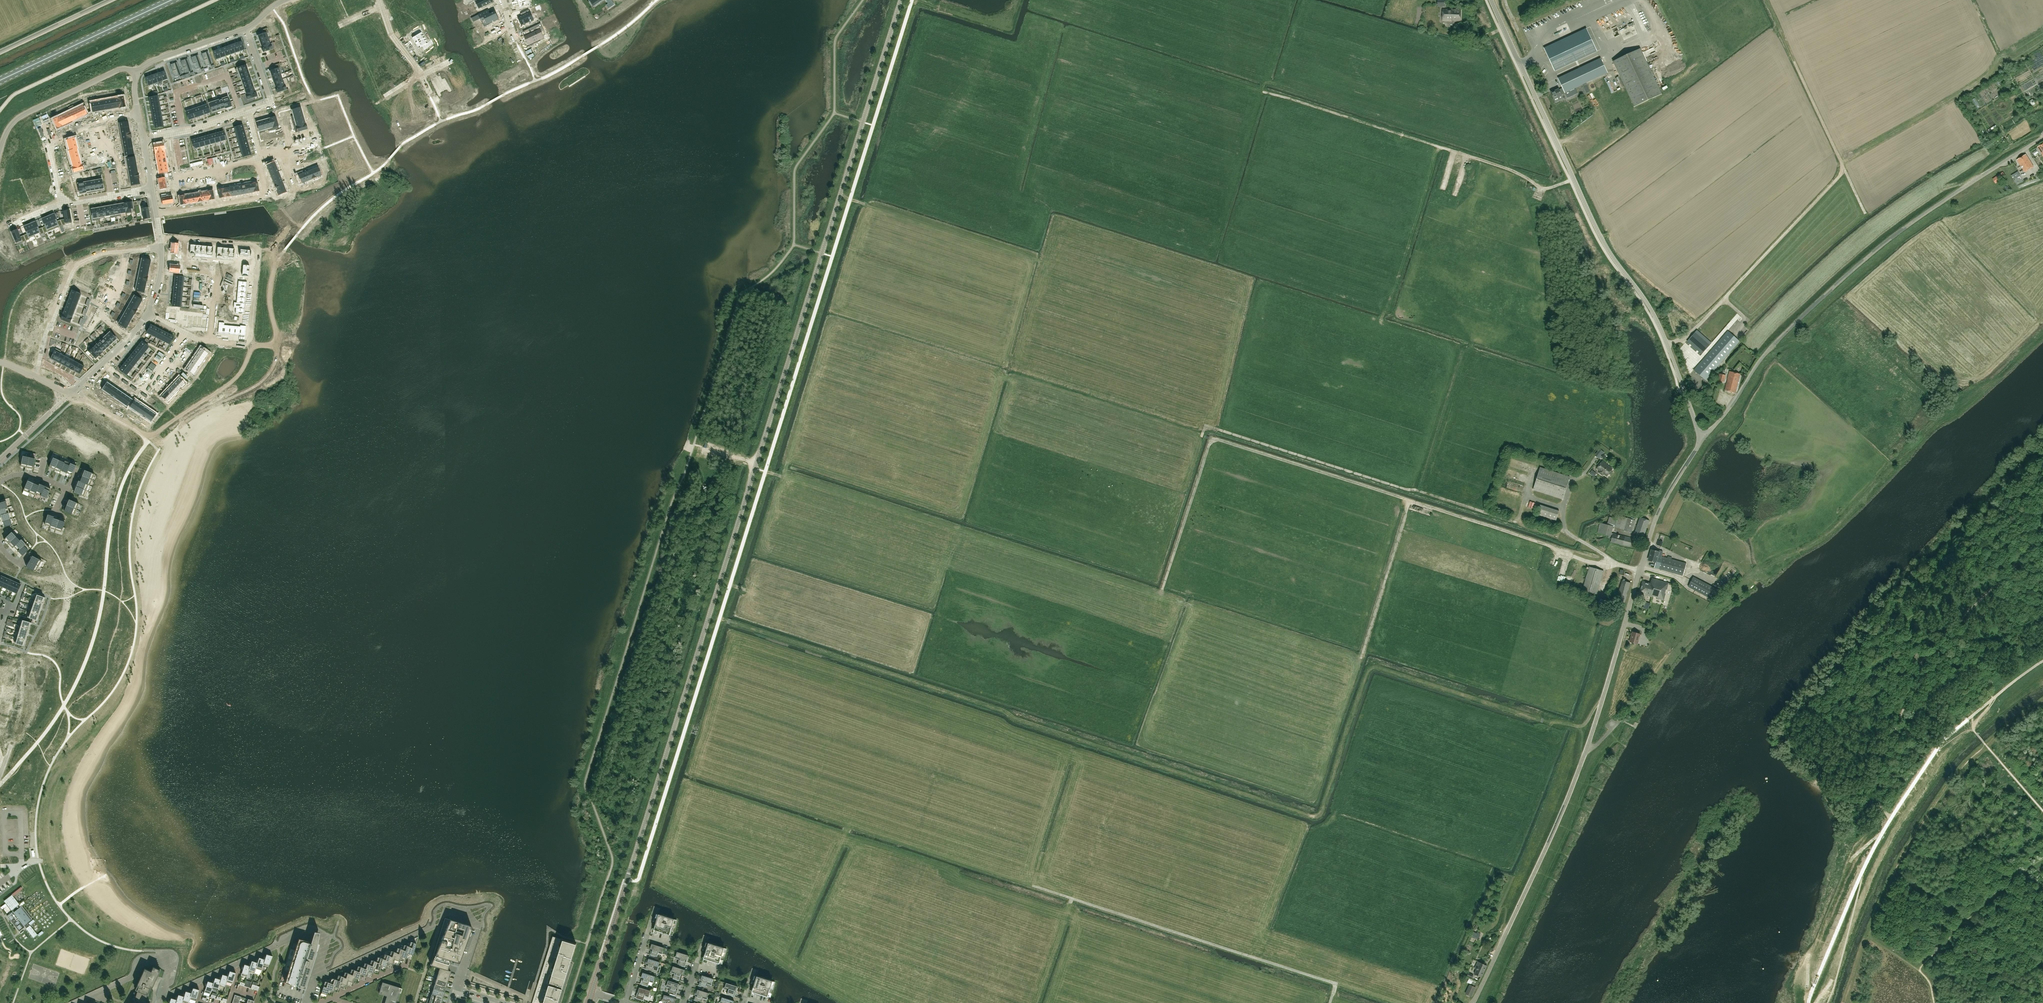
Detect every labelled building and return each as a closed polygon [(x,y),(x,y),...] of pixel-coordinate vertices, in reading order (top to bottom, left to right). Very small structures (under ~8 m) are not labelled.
[(513,6),(519,4),(520,9),(528,6),(526,0),(511,0),(513,6)] [(401,14),(396,16),(399,22),(411,16),(407,8),(400,11),(401,14)] [(1461,21),(1461,10),(1443,9),(1442,20),(1461,21)] [(1578,18),(1581,17),(1581,18),(1591,14),(1589,9),(1577,14),(1578,18)] [(488,10),(479,14),(482,20),(485,18),(487,23),(488,24),(499,19),(497,16),(498,16),(497,15),(495,11),(490,14),(488,10)] [(522,16),(518,18),(522,25),(534,20),(529,10),(521,14),(522,16)] [(411,16),(399,22),(401,27),(406,25),(407,28),(415,25),(411,16)] [(372,18),(365,20),(370,31),(375,29),(377,32),(381,30),(377,22),(374,23),(372,18)] [(1557,27),(1570,22),(1569,18),(1556,23),(1557,27)] [(362,29),(359,30),(362,37),(365,36),(364,34),(370,31),(365,20),(359,23),(362,29)] [(529,34),(525,36),(529,45),(543,39),(540,32),(543,30),(540,24),(527,29),(529,34)] [(263,34),(258,36),(260,41),(268,38),(266,33),(269,32),(267,28),(262,30),(263,34)] [(416,35),(412,38),(415,43),(425,37),(422,32),(420,28),(414,32),(415,34),(416,34),(416,35)] [(1572,35),(1544,48),(1555,71),(1583,58),(1597,51),(1586,28),(1572,35)] [(341,32),(346,43),(347,43),(353,40),(354,40),(353,40),(356,38),(354,33),(351,34),(348,29),(342,32),(341,32)] [(425,37),(415,43),(418,49),(423,46),(424,47),(423,48),(424,50),(433,43),(431,40),(427,42),(425,37)] [(268,38),(260,41),(261,47),(270,44),(270,43),(268,38)] [(507,38),(501,41),(504,45),(502,46),(504,51),(502,53),(506,59),(509,58),(507,54),(514,50),(507,38)] [(270,44),(261,47),(263,52),(269,50),(270,54),(276,52),(272,43),(270,43),(270,44)] [(483,50),(490,63),(497,59),(501,67),(505,64),(503,61),(504,60),(497,48),(493,51),(490,46),(483,50)] [(1662,94),(1640,48),(1613,61),(1634,107),(1662,94)] [(208,50),(198,54),(203,67),(212,64),(208,50)] [(198,54),(188,57),(193,70),(203,67),(198,54)] [(188,57),(178,61),(182,74),(193,70),(188,57)] [(1559,89),(1551,93),(1555,102),(1556,102),(1557,102),(1558,102),(1559,101),(1563,99),(1562,95),(1565,93),(1567,98),(1578,93),(1575,88),(1582,85),(1588,82),(1607,73),(1601,58),(1558,78),(1562,88),(1559,89)] [(178,61),(170,63),(175,77),(182,74),(178,61)] [(275,70),(270,71),(272,77),(281,74),(282,74),(280,68),(281,68),(279,63),(274,65),(275,70)] [(398,66),(393,69),(400,80),(405,76),(402,71),(406,69),(402,63),(398,65),(398,66)] [(246,65),(235,69),(237,74),(239,73),(247,69),(246,65)] [(453,76),(449,78),(455,90),(460,88),(458,82),(464,79),(458,67),(451,71),(453,76)] [(387,72),(383,75),(387,81),(391,79),(394,83),(400,80),(393,69),(388,73),(387,72)] [(375,73),(371,75),(373,79),(368,82),(376,95),(383,91),(380,86),(382,84),(375,73)] [(281,74),(272,77),(274,82),(282,79),(281,74)] [(440,76),(432,80),(438,93),(449,87),(445,79),(442,81),(440,76)] [(282,79),(274,82),(275,87),(284,84),(282,79)] [(284,84),(275,87),(277,93),(283,91),(284,95),(290,93),(288,89),(286,90),(284,84)] [(414,87),(409,91),(417,103),(418,103),(417,103),(424,99),(419,92),(418,92),(414,87)] [(255,91),(246,94),(248,99),(257,96),(255,91)] [(405,103),(402,105),(409,115),(412,113),(409,108),(417,103),(409,91),(408,91),(408,92),(403,95),(406,100),(404,102),(405,103)] [(227,95),(221,97),(225,108),(225,109),(231,107),(227,95)] [(221,97),(217,98),(221,109),(225,108),(221,97)] [(217,98),(213,100),(213,102),(214,102),(217,111),(221,109),(217,98)] [(393,101),(384,107),(391,118),(403,110),(399,104),(396,106),(393,101)] [(1575,113),(1581,110),(1578,101),(1571,104),(1575,113)] [(207,105),(201,106),(204,115),(210,113),(207,105)] [(83,106),(78,108),(82,117),(87,114),(83,106)] [(78,108),(73,110),(77,119),(82,117),(78,108)] [(73,110),(68,113),(72,121),(77,119),(73,110)] [(191,110),(186,112),(189,120),(194,118),(191,110)] [(68,113),(63,115),(67,124),(72,121),(68,113)] [(58,117),(62,126),(67,124),(63,115),(58,117)] [(58,117),(53,120),(57,128),(62,126),(58,117)] [(276,117),(270,118),(273,130),(279,128),(276,117)] [(295,121),(292,121),(294,127),(305,123),(304,118),(295,121)] [(305,123),(294,127),(296,132),(307,129),(305,123)] [(75,138),(66,140),(67,146),(77,143),(75,138)] [(78,148),(68,151),(70,156),(79,154),(77,149),(78,149),(78,148)] [(2034,167),(2026,154),(2017,160),(2025,172),(2034,167)] [(274,161),(266,165),(268,170),(277,167),(274,161)] [(83,170),(82,164),(72,167),(74,172),(83,170)] [(318,164),(312,167),(316,178),(322,175),(318,164)] [(277,167),(268,170),(270,175),(279,172),(278,171),(277,167)] [(312,167),(307,169),(308,171),(311,180),(316,178),(312,167)] [(279,172),(270,175),(272,180),(281,177),(282,176),(280,171),(278,171),(279,172)] [(302,171),(297,173),(301,184),(306,182),(303,173),(302,171)] [(303,173),(306,182),(311,180),(308,171),(303,173)] [(1996,183),(2006,176),(2003,172),(1993,179),(1996,183)] [(162,178),(158,178),(160,190),(167,188),(165,177),(168,177),(167,173),(161,174),(162,178)] [(33,179),(34,184),(35,184),(36,191),(49,188),(48,181),(41,183),(40,177),(33,179)] [(281,177),(272,180),(274,185),(283,182),(281,177)] [(83,180),(77,181),(80,194),(86,193),(86,192),(85,192),(83,180)] [(283,182),(274,185),(276,190),(285,187),(283,182)] [(218,189),(214,190),(215,196),(219,195),(219,198),(225,197),(224,188),(223,186),(217,187),(218,189)] [(285,187),(276,190),(278,196),(287,192),(285,187)] [(45,201),(44,196),(50,195),(49,188),(36,191),(37,197),(36,197),(37,204),(45,201)] [(166,194),(161,194),(162,205),(174,203),(172,196),(167,197),(166,194)] [(12,202),(5,204),(6,205),(2,206),(5,213),(9,212),(10,215),(16,213),(12,202)] [(132,202),(124,203),(126,213),(125,213),(125,214),(132,213),(131,208),(133,208),(132,202)] [(148,207),(141,208),(144,221),(148,220),(148,219),(150,218),(148,207)] [(97,208),(91,209),(93,221),(100,220),(99,218),(97,208)] [(64,219),(60,220),(62,225),(65,225),(65,224),(71,223),(69,210),(63,211),(64,219)] [(54,214),(48,217),(53,229),(62,225),(60,220),(57,221),(54,214)] [(45,226),(42,227),(44,233),(53,229),(48,217),(42,219),(45,226)] [(35,222),(30,224),(34,235),(40,232),(41,234),(44,233),(42,227),(38,229),(35,222)] [(27,234),(23,235),(26,241),(29,239),(29,238),(35,236),(34,235),(30,224),(24,227),(27,234)] [(17,230),(11,232),(16,245),(26,241),(23,235),(20,237),(17,230)] [(172,243),(171,254),(176,254),(175,258),(179,258),(179,255),(178,254),(179,243),(172,243)] [(236,254),(236,257),(239,258),(240,256),(251,257),(251,250),(240,249),(240,254),(236,254)] [(119,260),(112,261),(113,261),(114,273),(125,272),(126,264),(121,265),(121,264),(120,264),(119,260)] [(105,268),(101,268),(102,275),(114,273),(113,261),(106,262),(106,266),(105,266),(105,268)] [(170,261),(169,272),(180,273),(181,266),(175,265),(175,262),(170,261)] [(238,275),(238,279),(244,280),(244,276),(249,277),(250,265),(243,265),(242,276),(238,275)] [(72,290),(70,295),(79,299),(81,294),(72,290)] [(70,295),(68,300),(77,304),(79,299),(70,295)] [(134,295),(131,300),(140,305),(141,302),(142,300),(134,295)] [(68,300),(67,305),(75,308),(77,304),(68,300)] [(131,300),(129,305),(137,310),(137,309),(140,305),(131,300)] [(67,305),(65,310),(73,313),(75,308),(67,305)] [(129,305),(126,309),(134,314),(137,310),(129,305)] [(170,307),(169,319),(176,319),(177,308),(170,307)] [(126,309),(123,314),(132,319),(134,314),(126,309)] [(65,310),(63,314),(72,318),(73,313),(65,310)] [(63,314),(61,319),(70,323),(72,318),(63,314)] [(123,314),(121,319),(129,324),(132,319),(123,314)] [(121,319),(118,324),(126,328),(129,324),(121,319)] [(150,325),(147,333),(151,335),(155,327),(150,325)] [(155,327),(151,335),(156,337),(160,330),(155,327)] [(160,330),(156,337),(160,340),(164,332),(160,330)] [(1706,380),(1740,341),(1728,331),(1694,370),(1706,380)] [(110,332),(106,335),(113,342),(116,339),(110,332)] [(164,332),(160,340),(165,342),(169,334),(164,332)] [(1695,332),(1689,339),(1704,352),(1710,345),(1695,332)] [(169,334),(165,342),(170,344),(173,336),(169,334)] [(103,338),(109,345),(113,342),(106,335),(103,338)] [(102,336),(98,340),(106,348),(109,345),(103,338),(102,336)] [(98,340),(95,343),(95,344),(96,344),(103,351),(106,348),(98,340)] [(142,341),(139,346),(145,351),(149,347),(142,341)] [(92,347),(99,354),(103,351),(96,344),(95,344),(92,347)] [(92,346),(87,350),(95,358),(99,354),(92,347),(92,346)] [(139,346),(135,350),(142,355),(145,351),(139,346)] [(56,348),(50,358),(55,361),(60,353),(61,351),(56,348)] [(201,348),(198,352),(205,357),(208,353),(201,348)] [(135,350),(132,354),(139,359),(142,355),(135,350)] [(198,352),(195,356),(202,361),(205,357),(198,352)] [(60,353),(55,361),(60,364),(65,356),(60,353)] [(132,354),(129,358),(136,363),(139,359),(132,354)] [(65,356),(60,364),(65,366),(69,358),(65,356)] [(195,356),(192,360),(200,366),(202,361),(195,356)] [(69,358),(65,366),(70,369),(74,361),(69,358)] [(129,358),(126,362),(133,367),(136,363),(129,358)] [(192,360),(189,365),(197,370),(200,366),(192,360)] [(74,361),(70,369),(75,371),(79,363),(74,361)] [(126,362),(123,366),(129,371),(133,367),(126,362)] [(79,363),(75,371),(80,374),(84,366),(79,363)] [(189,365),(186,369),(194,374),(197,370),(189,365)] [(123,366),(119,370),(126,375),(129,371),(123,366)] [(1735,393),(1740,374),(1729,371),(1725,390),(1735,393)] [(179,377),(175,381),(182,387),(186,383),(179,377)] [(175,381),(172,385),(179,391),(182,387),(175,381)] [(107,382),(101,389),(106,392),(111,385),(107,382)] [(111,385),(106,392),(110,395),(115,387),(111,385)] [(172,385),(168,388),(175,395),(179,391),(172,385)] [(115,387),(110,395),(114,398),(120,390),(115,387)] [(168,388),(165,392),(172,398),(175,395),(168,388)] [(120,390),(114,398),(118,401),(124,393),(120,390)] [(165,392),(161,396),(168,402),(172,398),(165,392)] [(124,393),(118,401),(123,404),(128,396),(124,393)] [(128,396),(123,404),(127,407),(132,399),(128,396)] [(135,399),(129,407),(134,410),(139,402),(135,399)] [(139,402),(134,410),(138,413),(143,405),(139,402)] [(143,405),(138,413),(142,416),(147,408),(143,405)] [(147,408),(142,416),(146,419),(152,411),(147,408)] [(152,411),(146,419),(151,422),(156,414),(152,411)] [(1599,448),(1594,455),(1600,459),(1604,452),(1599,448)] [(21,461),(20,466),(21,466),(23,467),(26,467),(26,468),(29,457),(23,456),(21,461)] [(29,457),(26,468),(27,468),(29,468),(32,469),(33,469),(35,459),(29,457)] [(51,462),(49,467),(49,468),(52,469),(54,470),(59,460),(53,458),(51,462)] [(59,460),(54,470),(55,470),(60,472),(61,471),(64,463),(64,462),(59,460)] [(64,463),(61,471),(63,472),(66,473),(70,463),(65,461),(64,462),(64,463)] [(1612,469),(1602,461),(1597,468),(1600,471),(1599,472),(1603,475),(1604,474),(1607,476),(1609,474),(1610,474),(1611,472),(1611,471),(1612,469)] [(70,463),(66,473),(69,474),(71,475),(72,476),(76,467),(76,466),(70,463)] [(1563,499),(1570,477),(1540,468),(1533,489),(1563,499)] [(83,473),(82,476),(92,480),(94,474),(84,470),(84,471),(83,473)] [(80,481),(80,482),(88,485),(90,486),(92,480),(82,476),(81,479),(80,481)] [(27,481),(23,490),(29,493),(33,483),(28,481),(27,481)] [(33,483),(29,493),(35,495),(36,494),(35,494),(39,484),(36,482),(34,481),(33,483)] [(77,484),(76,487),(86,490),(88,485),(80,482),(80,481),(78,481),(77,484)] [(39,484),(35,494),(36,494),(41,496),(45,486),(42,485),(40,484),(39,484)] [(45,486),(41,496),(47,498),(49,494),(51,489),(50,488),(48,487),(45,486)] [(74,491),(74,492),(79,494),(85,497),(88,491),(86,490),(76,487),(75,490),(74,491)] [(68,502),(66,505),(76,509),(79,504),(69,499),(69,500),(68,502)] [(64,510),(64,511),(74,515),(76,509),(66,505),(64,510)] [(1556,520),(1559,511),(1540,505),(1537,514),(1556,520)] [(0,509),(0,516),(1,515),(9,513),(9,512),(8,507),(0,509)] [(9,513),(1,515),(2,518),(2,520),(3,521),(13,518),(11,512),(9,512),(9,513)] [(46,520),(44,525),(50,526),(52,521),(53,518),(54,516),(50,515),(48,515),(48,514),(46,520)] [(1624,530),(1628,518),(1618,515),(1617,519),(1609,517),(1607,524),(1613,526),(1624,530)] [(1644,536),(1649,520),(1640,517),(1635,533),(1644,536)] [(13,518),(3,521),(4,524),(4,526),(4,527),(9,526),(15,524),(13,518)] [(50,526),(49,528),(55,530),(59,520),(58,520),(56,519),(53,518),(52,521),(50,526)] [(59,520),(55,530),(61,532),(63,527),(65,522),(65,520),(62,519),(59,518),(58,520),(59,520)] [(1631,533),(1635,520),(1628,518),(1624,530),(1631,533)] [(1613,526),(1607,524),(1600,523),(1598,533),(1608,535),(1608,537),(1611,538),(1613,533),(1611,533),(1613,526)] [(7,536),(4,539),(6,542),(8,543),(8,544),(16,536),(11,532),(7,536)] [(1630,546),(1632,539),(1632,538),(1613,533),(1611,538),(1611,542),(1630,546)] [(16,536),(8,544),(9,544),(10,546),(13,548),(14,547),(16,545),(20,541),(20,540),(16,536)] [(16,545),(14,547),(16,549),(17,551),(18,551),(26,544),(21,539),(20,540),(20,541),(16,545)] [(26,544),(18,551),(18,552),(20,553),(22,556),(25,553),(27,551),(30,548),(26,544)] [(1683,576),(1686,563),(1672,559),(1672,557),(1668,556),(1668,558),(1661,556),(1663,551),(1659,550),(1659,551),(1652,549),(1649,560),(1656,562),(1654,567),(1683,576)] [(29,561),(39,566),(42,561),(37,558),(32,556),(31,558),(29,561)] [(27,566),(26,567),(30,569),(36,572),(39,566),(29,561),(29,562),(28,563),(27,566)] [(1597,594),(1603,571),(1589,567),(1583,590),(1597,594)] [(1718,590),(1693,577),(1688,586),(1713,599),(1718,590)] [(6,578),(2,587),(7,589),(11,580),(6,578)] [(1667,589),(1669,583),(1652,578),(1650,584),(1643,581),(1640,592),(1647,594),(1646,595),(1647,596),(1647,595),(1664,600),(1666,594),(1665,593),(1666,589),(1667,589)] [(11,580),(7,589),(12,591),(16,582),(11,580)] [(1624,604),(1630,583),(1622,580),(1618,596),(1619,597),(1618,602),(1624,604)] [(16,582),(12,591),(17,593),(21,585),(16,582)] [(36,594),(33,600),(43,603),(45,599),(45,597),(36,594)] [(1609,602),(1616,605),(1618,599),(1611,596),(1609,602)] [(33,600),(31,606),(41,609),(42,607),(43,603),(33,600)] [(31,606),(29,611),(39,615),(40,611),(41,609),(31,606)] [(29,611),(27,617),(32,619),(37,621),(38,618),(39,615),(29,611)] [(21,619),(19,626),(29,628),(30,625),(31,622),(24,620),(21,619)] [(19,626),(18,631),(27,634),(28,632),(29,628),(19,626)] [(18,631),(16,637),(26,640),(27,636),(27,634),(18,631)] [(1637,644),(1640,634),(1641,634),(1632,632),(1630,642),(1637,644)] [(16,637),(14,643),(19,644),(24,646),(24,644),(26,640),(16,637)] [(3,696),(1,702),(11,705),(13,699),(3,696)] [(0,707),(0,709),(10,711),(11,705),(1,702),(0,707)] [(11,910),(12,910),(13,911),(14,912),(19,907),(18,905),(19,904),(12,895),(4,901),(11,910)] [(5,903),(0,907),(2,909),(3,908),(7,913),(11,910),(5,903)] [(10,918),(20,931),(25,927),(24,925),(27,923),(30,920),(27,915),(21,907),(22,906),(19,907),(14,912),(13,911),(7,916),(9,919),(10,918)] [(670,934),(674,919),(659,914),(654,929),(670,934)] [(450,960),(458,962),(471,926),(445,918),(442,925),(430,965),(438,967),(447,970),(450,960)] [(29,925),(27,923),(24,925),(25,927),(26,928),(33,938),(37,934),(30,925),(29,925)] [(309,974),(315,956),(316,951),(319,943),(317,943),(319,932),(314,931),(310,943),(308,942),(308,941),(298,938),(297,942),(285,982),(295,985),(295,984),(297,985),(297,986),(305,989),(309,974)] [(1474,931),(1471,936),(1478,940),(1480,935),(1474,931)] [(576,943),(553,936),(538,983),(538,984),(532,1002),(558,1002),(576,943)] [(406,958),(411,942),(410,941),(409,946),(404,945),(399,961),(401,956),(406,958)] [(412,955),(416,943),(411,942),(406,958),(407,953),(412,955)] [(719,963),(724,947),(708,942),(703,958),(719,963)] [(662,952),(664,947),(652,943),(650,948),(653,949),(653,951),(651,950),(650,954),(657,956),(658,952),(662,953),(662,952)] [(393,964),(394,959),(399,961),(404,945),(404,944),(402,949),(398,948),(393,964)] [(393,964),(398,948),(397,948),(396,952),(391,951),(386,967),(388,962),(393,964)] [(386,967),(391,951),(389,955),(384,954),(379,970),(380,970),(381,965),(386,967)] [(685,966),(688,955),(686,954),(687,953),(683,952),(682,953),(677,951),(676,956),(675,956),(675,958),(679,959),(678,964),(685,966)] [(268,967),(272,956),(266,954),(265,959),(263,965),(268,967)] [(379,970),(384,954),(383,958),(378,957),(373,973),(374,968),(379,970)] [(254,974),(259,975),(260,972),(260,973),(261,970),(262,970),(263,965),(265,959),(259,957),(257,962),(255,971),(254,974)] [(373,973),(378,957),(376,961),(371,960),(366,976),(368,971),(373,973)] [(658,967),(660,962),(649,958),(645,969),(653,971),(653,969),(657,970),(658,967)] [(371,960),(369,964),(364,963),(359,979),(360,979),(361,974),(366,976),(371,960)] [(255,971),(257,962),(252,961),(250,966),(248,972),(249,972),(254,974),(255,971)] [(1481,977),(1487,965),(1478,961),(1474,968),(1477,970),(1475,974),(1481,977)] [(364,963),(363,967),(358,966),(353,982),(355,977),(359,979),(364,963)] [(250,966),(244,964),(241,975),(247,977),(249,972),(248,972),(250,966)] [(151,988),(153,984),(151,983),(152,982),(154,983),(156,979),(160,970),(153,966),(151,971),(144,985),(151,988)] [(347,985),(348,980),(353,982),(358,966),(356,970),(351,969),(350,973),(346,985),(347,985)] [(684,975),(685,970),(673,966),(671,971),(671,972),(675,973),(673,978),(680,980),(682,975),(680,975),(681,974),(684,975)] [(450,971),(447,970),(438,967),(438,969),(439,969),(438,973),(449,976),(450,971)] [(144,985),(151,971),(144,968),(141,975),(141,976),(138,983),(144,985)] [(232,984),(236,973),(230,971),(228,976),(226,982),(232,984)] [(350,973),(345,972),(343,976),(340,988),(341,984),(346,985),(350,973)] [(653,981),(655,976),(643,972),(641,977),(644,978),(644,979),(642,979),(641,984),(647,986),(649,981),(653,982),(654,981),(653,981)] [(447,981),(449,976),(438,973),(437,973),(436,974),(437,974),(436,978),(447,981)] [(228,976),(222,974),(221,979),(219,985),(225,987),(226,982),(228,976)] [(343,976),(338,975),(337,979),(333,991),(335,987),(340,988),(343,976)] [(712,983),(713,978),(702,975),(699,985),(706,987),(707,983),(711,985),(712,983)] [(768,996),(772,980),(757,976),(752,991),(768,996)] [(221,979),(215,977),(213,983),(212,989),(218,990),(219,985),(221,979)] [(326,994),(331,978),(330,982),(325,981),(321,992),(326,994)] [(337,979),(331,978),(326,994),(327,994),(328,990),(333,991),(337,979)] [(447,981),(436,978),(435,978),(435,979),(436,980),(435,983),(446,987),(447,981)] [(676,994),(679,983),(668,980),(667,985),(666,985),(666,986),(670,987),(669,992),(676,994)] [(213,983),(208,981),(204,992),(210,994),(212,989),(213,983)] [(399,992),(400,993),(402,988),(382,982),(379,993),(387,996),(386,996),(385,997),(386,997),(385,1002),(395,1002),(399,992)] [(734,996),(737,986),(735,985),(736,984),(732,983),(731,984),(726,982),(725,987),(724,987),(724,989),(728,990),(727,994),(734,996)] [(149,995),(151,988),(144,985),(138,983),(135,990),(149,995)] [(446,987),(435,983),(434,983),(433,984),(434,985),(433,988),(444,992),(446,987)] [(1469,984),(1465,993),(1472,997),(1476,987),(1469,984)] [(649,995),(650,990),(639,987),(638,992),(636,997),(643,999),(645,995),(649,996),(649,995)] [(196,1001),(199,989),(193,988),(191,993),(190,999),(196,1001)] [(444,992),(433,988),(432,988),(431,990),(433,990),(431,994),(442,997),(444,992)] [(707,998),(709,993),(698,989),(694,999),(702,1002),(703,998),(707,999),(707,998)] [(147,1000),(149,995),(135,990),(134,995),(133,995),(147,1000)] [(191,993),(186,991),(184,996),(182,1002),(188,1002),(190,999),(191,993)] [(441,1002),(442,997),(431,994),(430,993),(430,995),(431,995),(430,999),(441,1002)] [(184,996),(178,994),(177,999),(177,1000),(176,1002),(182,1002),(184,996)] [(676,998),(664,994),(662,999),(662,1001),(666,1002),(671,1002),(672,1002),(674,1002),(675,1002),(676,998)] [(239,1002),(241,997),(235,995),(232,1002),(243,1002),(239,1002)]
